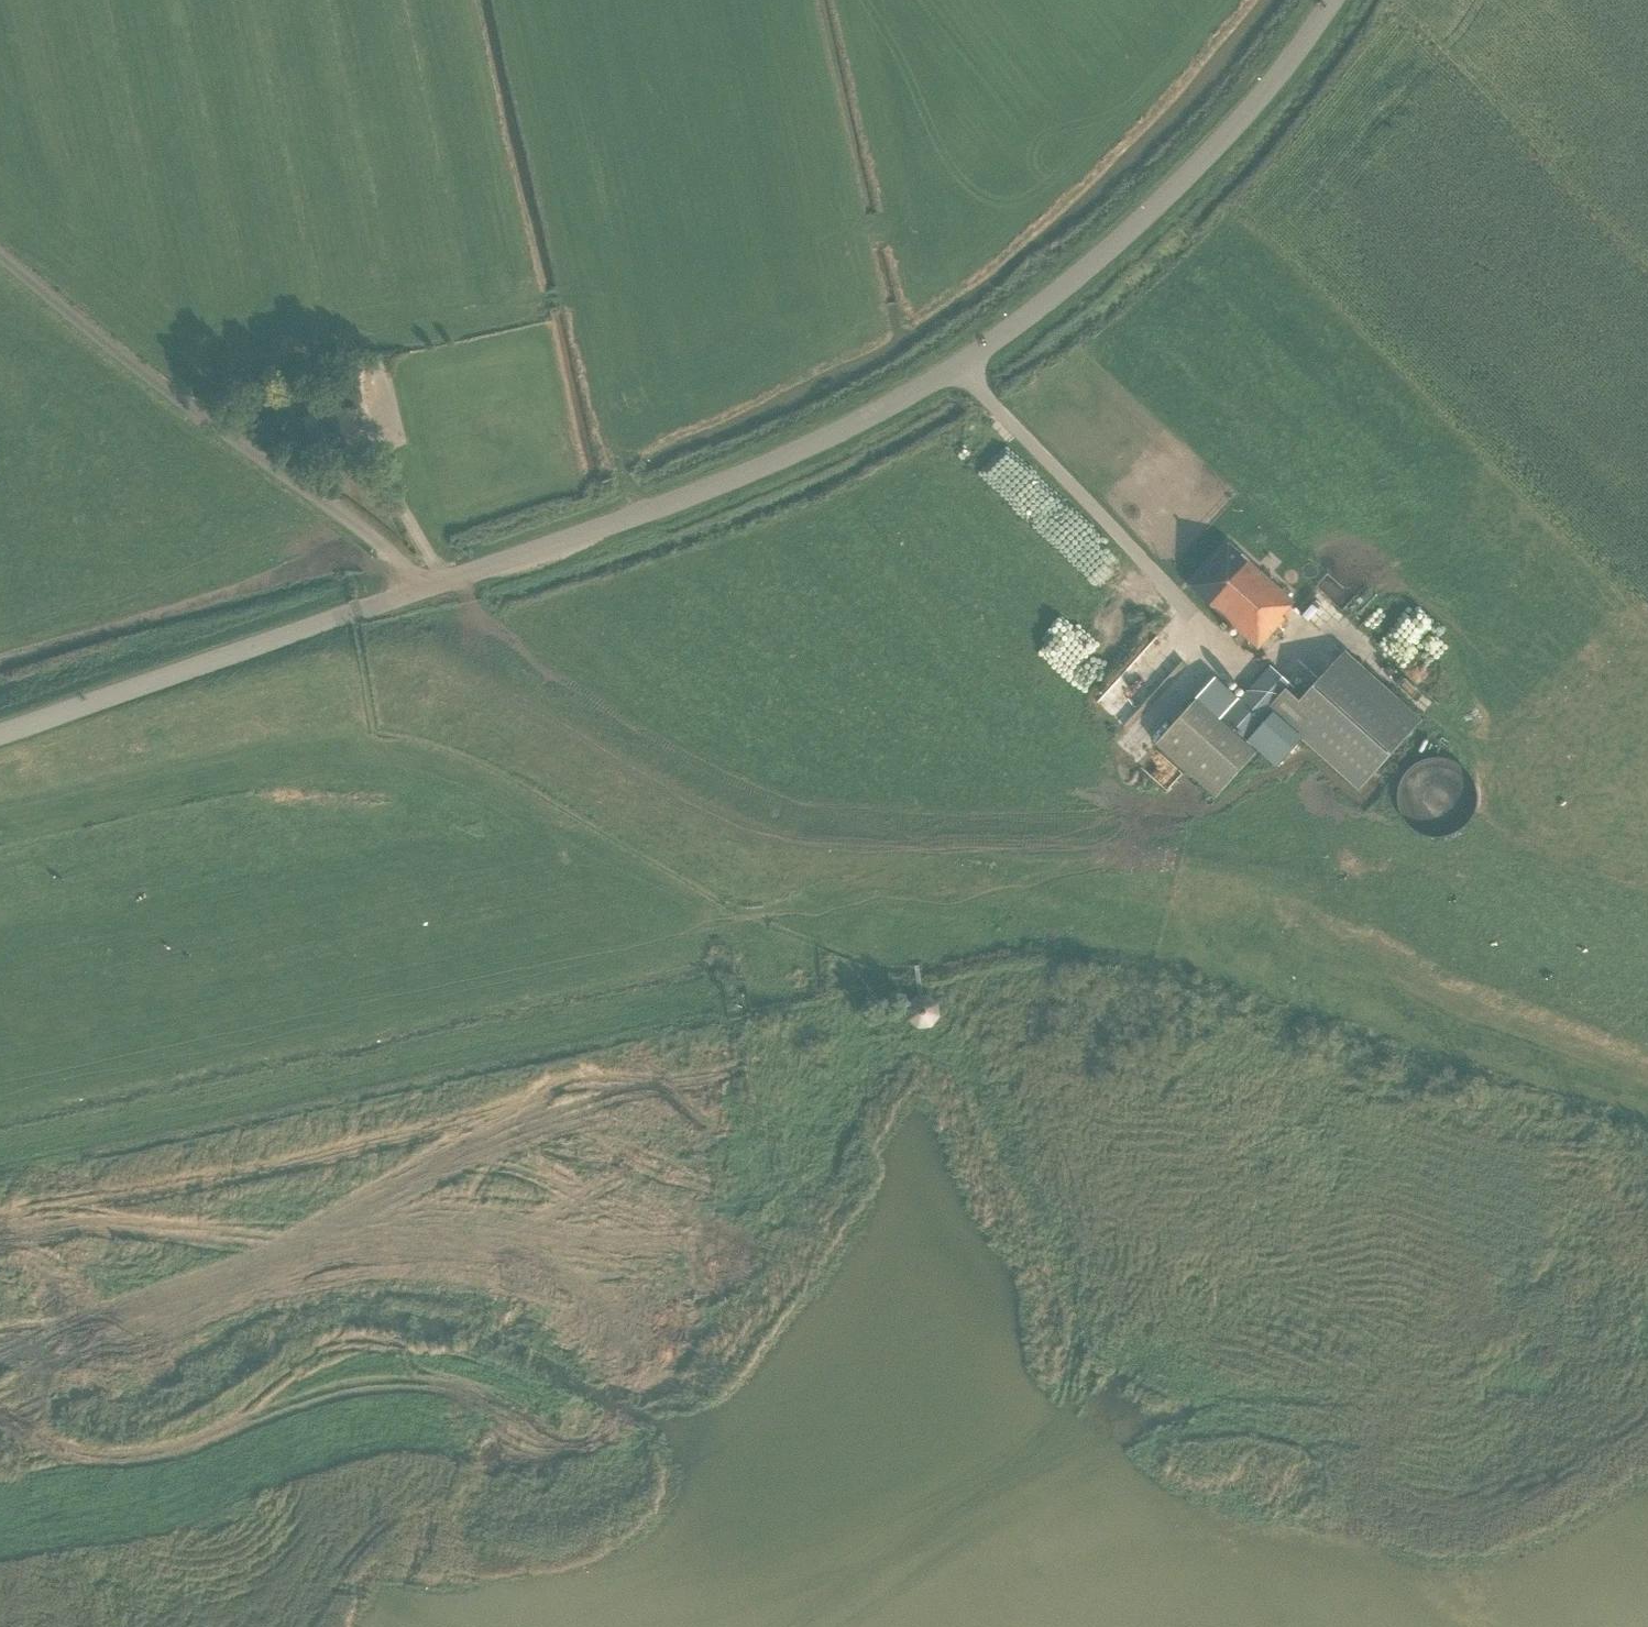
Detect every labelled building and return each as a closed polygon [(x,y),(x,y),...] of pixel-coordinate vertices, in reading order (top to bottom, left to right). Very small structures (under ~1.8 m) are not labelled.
[(1004,465),(991,452),(974,470),(1021,515),(1050,484),(1017,451),(1004,465)] [(1292,603),(1228,545),(1190,587),(1257,649),(1284,620),(1280,617),(1292,603)] [(1093,693),(1125,724),(1139,710),(1123,695),(1171,646),(1154,629),(1093,693)] [(1422,720),(1345,651),(1300,701),(1290,692),(1294,687),(1271,665),(1239,699),(1214,676),(1150,745),(1207,797),(1250,751),(1242,744),(1245,740),(1272,764),(1298,735),(1359,790),(1422,720)] [(1466,770),(1462,766),(1458,764),(1454,761),(1450,760),(1447,759),(1442,758),(1436,758),(1431,758),(1428,759),(1424,760),(1419,762),(1414,765),(1410,768),(1406,772),(1403,776),(1400,781),(1398,787),(1397,792),(1397,798),(1397,802),(1398,807),(1399,812),(1402,817),(1404,821),(1409,826),(1412,829),(1416,832),(1422,834),(1425,836),(1430,837),(1435,837),(1439,837),(1445,836),(1450,835),(1454,833),(1458,831),(1462,828),(1466,824),(1469,820),(1471,817),(1473,812),(1475,806),(1476,802),(1476,797),(1476,793),(1475,788),(1474,783),(1471,778),(1468,773),(1466,770)] [(921,999),(908,1018),(928,1032),(941,1013),(921,999)]
